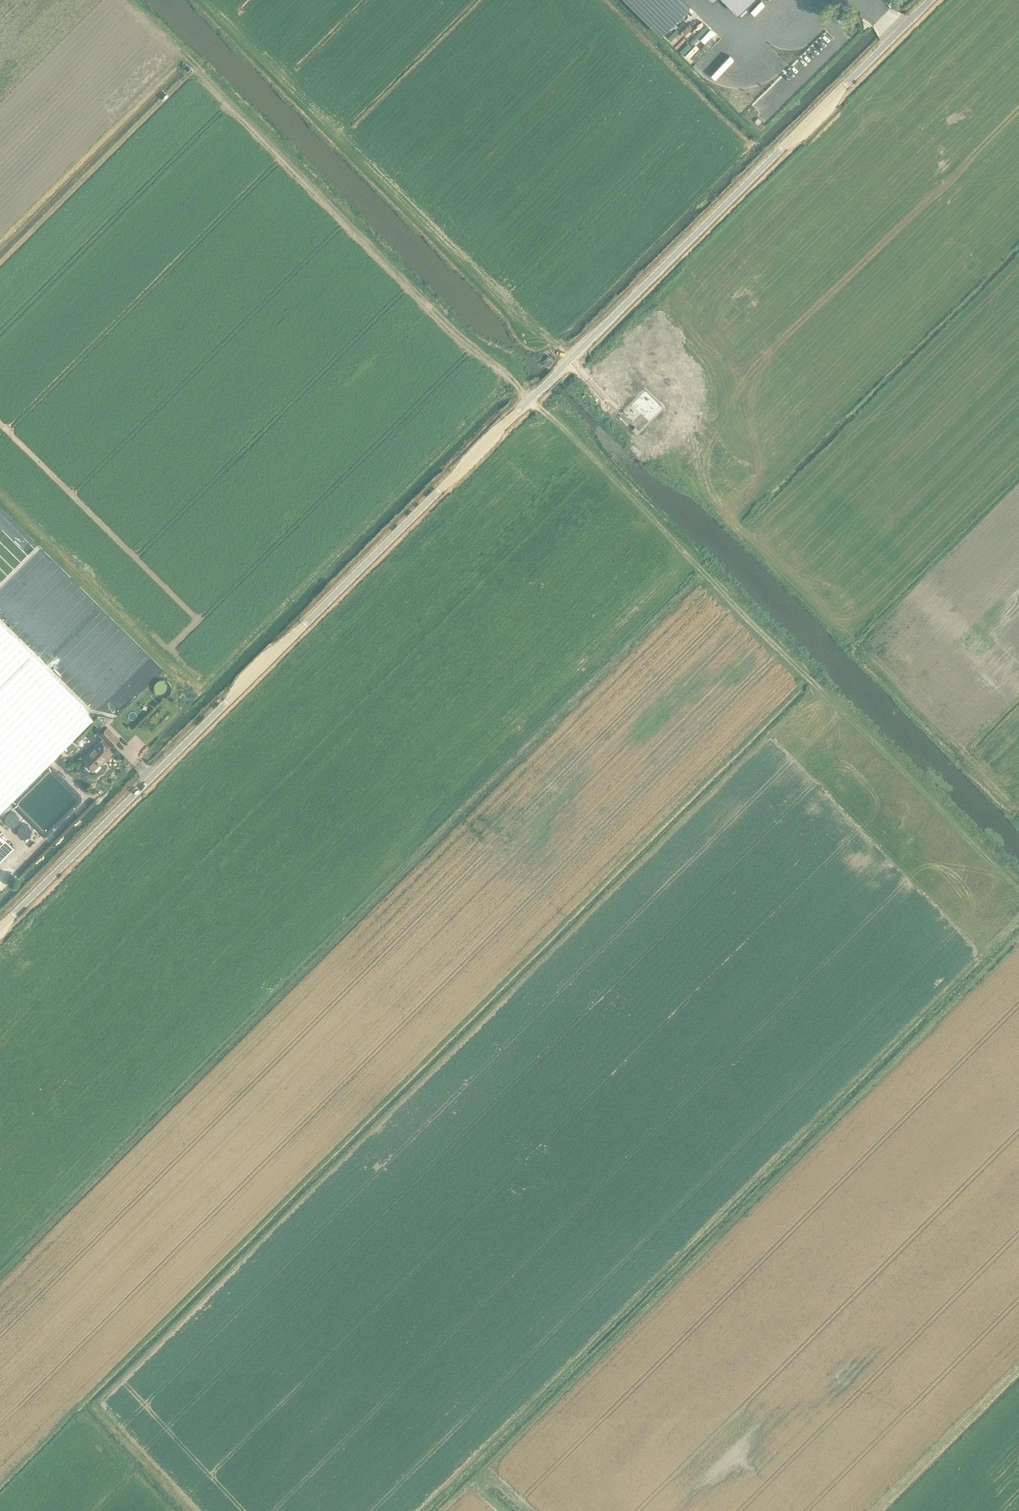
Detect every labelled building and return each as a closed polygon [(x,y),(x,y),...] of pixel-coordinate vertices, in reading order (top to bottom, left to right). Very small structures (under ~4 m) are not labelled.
[(660,34),(661,34),(689,6),(683,0),(626,0),(660,34)] [(738,13),(752,0),(724,0),(738,13)] [(93,720),(0,627),(0,814),(93,720)] [(113,753),(108,748),(111,745),(111,746),(119,738),(108,727),(100,734),(104,738),(101,741),(100,740),(82,758),(93,770),(101,763),(102,764),(113,753)] [(0,863),(14,848),(0,834),(0,863)]
